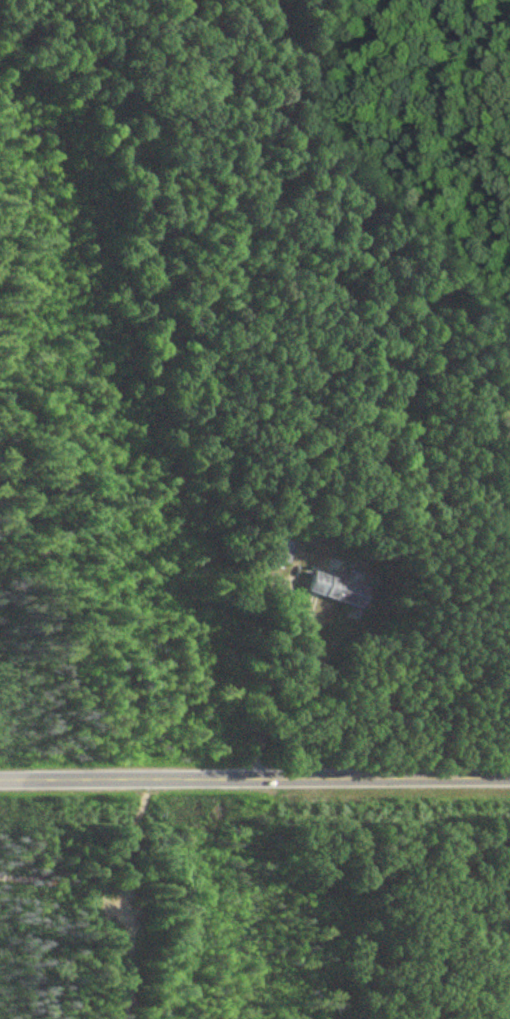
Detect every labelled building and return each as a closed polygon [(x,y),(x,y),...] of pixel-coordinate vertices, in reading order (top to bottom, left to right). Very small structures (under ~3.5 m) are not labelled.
[(502,423),(509,428),(509,411),(502,423)] [(366,589),(359,608),(307,591),(314,572),(366,589)]
